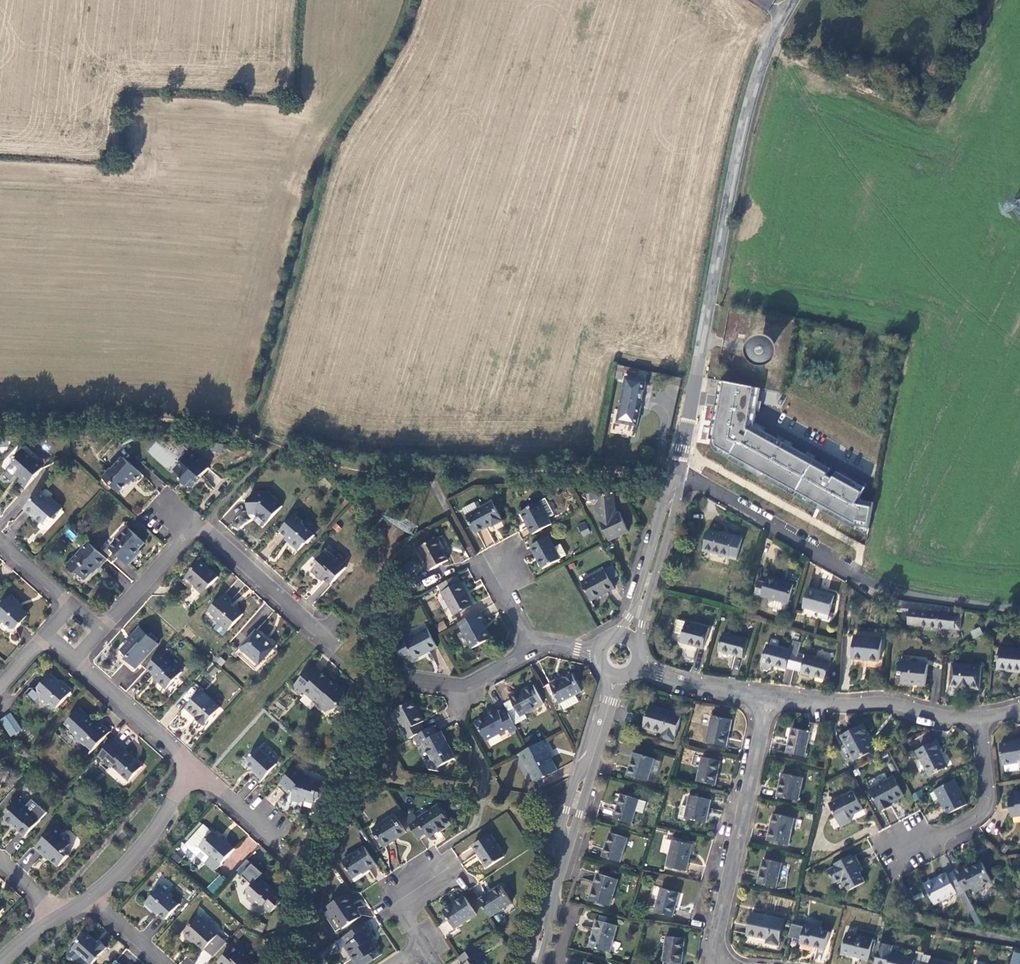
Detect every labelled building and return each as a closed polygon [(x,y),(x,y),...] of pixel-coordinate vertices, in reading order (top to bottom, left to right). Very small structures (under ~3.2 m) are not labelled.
[(768,10),(774,0),(751,0),(768,10)] [(873,78),(864,75),(862,81),(871,84),(873,78)] [(760,344),(757,342),(753,342),(750,344),(748,348),(748,351),(750,354),(754,356),(757,356),(760,354),(762,351),(762,347),(760,344)] [(638,370),(625,367),(624,370),(618,369),(616,379),(622,380),(623,375),(636,377),(638,370)] [(647,382),(626,378),(619,412),(640,416),(647,382)] [(758,384),(719,378),(717,398),(713,425),(711,438),(711,445),(871,532),(876,500),(862,495),(867,484),(754,422),(756,404),(758,384)] [(169,468),(177,456),(154,442),(146,454),(169,468)] [(213,449),(222,451),(224,444),(214,442),(213,449)] [(36,464),(22,452),(17,457),(15,456),(13,460),(14,461),(14,464),(10,469),(10,470),(10,472),(14,476),(16,475),(21,479),(18,483),(25,490),(42,470),(44,468),(38,462),(36,464)] [(192,452),(175,470),(181,477),(182,481),(187,486),(193,485),(208,468),(192,452)] [(138,476),(121,459),(110,471),(108,470),(101,478),(109,485),(110,487),(116,493),(126,481),(130,484),(138,476)] [(47,501),(39,493),(24,510),(32,518),(36,519),(44,526),(51,518),(53,520),(62,510),(49,499),(47,501)] [(266,523),(281,507),(265,493),(253,493),(246,500),(249,512),(257,512),(260,514),(259,516),(266,523)] [(615,495),(598,497),(598,503),(594,507),(595,515),(599,518),(600,523),(610,541),(629,532),(619,513),(616,514),(617,509),(615,495)] [(464,509),(476,534),(492,525),(493,527),(503,522),(493,503),(479,510),(476,503),(464,509)] [(534,535),(552,526),(541,504),(523,513),(534,535)] [(302,523),(293,517),(280,532),(291,541),(289,544),(297,551),(301,547),(305,546),(313,537),(303,528),(302,523)] [(583,537),(591,533),(585,521),(577,525),(583,537)] [(64,534),(72,541),(77,536),(68,529),(64,534)] [(108,550),(126,565),(135,555),(134,554),(138,550),(143,544),(127,529),(108,550)] [(735,561),(741,540),(710,531),(704,552),(711,554),(728,559),(735,561)] [(436,539),(444,553),(446,552),(439,538),(436,539)] [(449,561),(444,553),(436,539),(418,549),(431,571),(449,561)] [(546,569),(568,557),(562,546),(556,549),(550,539),(533,548),(546,569)] [(104,560),(86,544),(67,565),(67,570),(73,576),(78,576),(83,580),(90,573),(95,568),(96,569),(104,560)] [(135,555),(126,565),(128,567),(142,553),(138,550),(134,554),(135,555)] [(311,570),(319,578),(321,576),(324,579),(330,584),(344,569),(333,558),(332,560),(323,552),(316,561),(318,563),(311,570)] [(726,565),(728,559),(711,554),(709,561),(726,565)] [(217,579),(199,564),(185,577),(195,586),(193,589),(201,597),(217,579)] [(606,571),(583,584),(593,602),(616,589),(606,571)] [(425,587),(437,581),(433,575),(422,581),(425,587)] [(457,576),(439,586),(443,593),(455,616),(473,606),(461,583),(457,576)] [(794,585),(767,577),(765,584),(757,582),(754,594),(761,596),(761,597),(770,600),(788,605),(794,585)] [(835,596),(808,588),(802,608),(829,615),(835,596)] [(209,611),(211,613),(215,616),(213,619),(227,632),(242,616),(230,604),(232,602),(224,594),(209,611)] [(0,607),(0,623),(4,623),(11,630),(14,631),(20,625),(20,622),(26,616),(15,606),(18,603),(10,595),(0,607)] [(956,608),(894,599),(892,612),(910,614),(909,624),(962,631),(965,616),(955,614),(956,608)] [(788,605),(770,600),(769,605),(770,607),(785,611),(787,610),(788,605)] [(484,622),(480,613),(459,624),(473,649),(490,640),(482,623),(484,622)] [(687,623),(677,620),(674,634),(682,636),(680,643),(704,649),(709,629),(687,623)] [(443,621),(436,624),(439,631),(447,628),(443,621)] [(985,635),(982,627),(972,632),(975,639),(985,635)] [(156,646),(138,629),(131,636),(132,637),(120,651),(128,658),(125,662),(135,670),(156,646)] [(437,647),(427,629),(410,638),(409,634),(400,639),(398,650),(401,655),(414,657),(415,659),(437,647)] [(274,649),(255,632),(240,649),(260,665),(274,649)] [(747,640),(722,634),(718,652),(742,658),(747,640)] [(881,639),(856,636),(853,659),(879,662),(881,639)] [(801,643),(794,641),(791,652),(767,645),(762,663),(763,663),(762,666),(763,670),(768,671),(771,669),(772,666),(786,669),(787,668),(794,670),(798,655),(801,643)] [(1001,648),(999,669),(1014,671),(1014,673),(1019,673),(1019,650),(1001,648)] [(180,675),(159,655),(146,670),(152,676),(158,681),(157,682),(166,690),(180,675)] [(805,656),(798,655),(794,670),(801,672),(800,673),(825,680),(830,662),(805,656)] [(928,665),(901,663),(900,675),(904,675),(903,684),(927,686),(928,665)] [(959,693),(959,689),(970,690),(970,687),(979,688),(981,667),(953,664),(952,685),(949,685),(949,692),(951,695),(957,695),(959,693)] [(318,674),(310,668),(292,688),(300,695),(303,693),(326,713),(332,706),(340,708),(344,692),(336,685),(335,685),(320,673),(318,674)] [(56,710),(71,693),(61,684),(51,676),(38,690),(39,695),(42,698),(40,700),(40,703),(44,706),(49,707),(51,705),(56,710)] [(560,681),(544,690),(558,715),(563,712),(562,709),(564,708),(562,706),(578,697),(584,693),(574,676),(562,682),(560,681)] [(61,684),(71,693),(72,691),(62,682),(61,684)] [(545,704),(535,686),(518,694),(518,693),(510,698),(521,717),(545,704)] [(220,708),(201,691),(186,707),(198,717),(197,718),(204,726),(220,708)] [(582,703),(578,697),(562,706),(564,708),(566,712),(582,703)] [(395,711),(409,740),(413,738),(425,731),(421,723),(423,722),(412,701),(395,711)] [(682,715),(650,706),(644,728),(664,734),(663,738),(674,741),(682,715)] [(98,727),(77,710),(65,723),(71,728),(71,732),(78,739),(78,742),(85,748),(88,746),(93,751),(109,733),(100,724),(98,727)] [(517,729),(507,710),(500,714),(498,711),(477,723),(487,741),(508,731),(510,734),(517,729)] [(3,721),(13,737),(22,731),(11,715),(3,721)] [(732,720),(712,716),(707,743),(726,747),(732,720)] [(864,726),(841,737),(853,761),(872,751),(866,737),(868,736),(864,726)] [(436,735),(432,727),(425,731),(413,738),(417,746),(422,743),(437,769),(454,759),(439,733),(436,735)] [(810,732),(792,728),(787,753),(805,757),(810,732)] [(97,757),(109,768),(111,766),(129,781),(140,768),(130,760),(131,757),(124,751),(112,740),(97,757)] [(937,741),(918,752),(930,776),(947,767),(939,751),(941,749),(937,741)] [(542,742),(521,754),(526,763),(525,764),(535,783),(556,773),(546,753),(548,752),(542,742)] [(1010,744),(1000,745),(1005,773),(1019,770),(1019,766),(1019,742),(1010,744)] [(276,765),(259,750),(254,756),(251,754),(247,759),(247,764),(257,773),(253,778),(260,783),(276,765)] [(647,782),(650,773),(657,776),(661,762),(654,759),(634,753),(627,776),(647,782)] [(664,755),(661,764),(671,768),(675,759),(664,755)] [(720,761),(703,757),(698,782),(715,786),(720,761)] [(313,805),(314,803),(317,795),(320,795),(324,784),(310,780),(310,777),(303,776),(294,769),(280,783),(289,791),(291,790),(294,793),(293,801),(302,804),(303,802),(313,805)] [(803,778),(782,774),(778,797),(798,801),(803,778)] [(895,778),(871,791),(880,809),(881,809),(883,812),(892,808),(891,805),(904,798),(895,778)] [(954,781),(938,789),(946,805),(944,805),(949,815),(966,805),(954,781)] [(946,805),(938,789),(936,790),(944,805),(946,805)] [(853,791),(829,803),(841,826),(850,821),(849,818),(863,810),(853,791)] [(639,800),(622,795),(615,819),(632,824),(635,812),(642,814),(646,802),(639,800)] [(711,800),(690,796),(688,807),(681,806),(679,818),(685,819),(706,823),(711,800)] [(1015,798),(1009,799),(1012,818),(1019,816),(1019,797),(1015,798)] [(41,821),(18,801),(10,810),(12,811),(6,818),(7,821),(10,825),(14,824),(21,830),(20,831),(26,837),(41,821)] [(414,813),(405,818),(418,838),(425,833),(427,835),(428,837),(437,831),(439,832),(451,825),(439,806),(418,819),(414,813)] [(794,819),(773,814),(768,841),(788,845),(794,819)] [(394,815),(373,829),(385,848),(394,842),(393,841),(406,833),(394,815)] [(214,870),(235,848),(222,836),(220,838),(213,831),(212,832),(204,825),(186,844),(214,870)] [(56,827),(35,848),(42,856),(44,854),(58,868),(69,856),(65,852),(70,845),(61,836),(63,834),(56,827)] [(627,839),(609,833),(602,857),(620,862),(627,839)] [(503,856),(489,834),(473,844),(487,866),(503,856)] [(692,845),(673,840),(668,867),(687,871),(692,845)] [(353,877),(360,872),(366,868),(367,870),(375,864),(364,846),(342,861),(353,877)] [(833,884),(834,883),(840,880),(844,887),(847,892),(863,884),(858,874),(854,865),(858,863),(854,855),(850,858),(849,856),(833,864),(834,867),(827,871),(833,884)] [(781,863),(763,859),(758,884),(776,888),(781,863)] [(251,867),(246,862),(238,870),(244,874),(251,867)] [(862,871),(858,863),(854,865),(858,874),(862,871)] [(962,887),(964,891),(971,887),(974,893),(984,888),(982,885),(990,881),(981,863),(973,867),(964,872),(962,868),(954,872),(962,887)] [(253,865),(251,867),(244,874),(243,875),(252,884),(246,890),(249,898),(257,906),(265,906),(272,913),(284,900),(271,889),(270,890),(265,886),(266,884),(259,878),(262,873),(253,865)] [(962,887),(954,872),(947,875),(946,873),(938,877),(939,880),(925,887),(935,904),(956,894),(958,896),(959,895),(968,913),(974,910),(964,891),(962,887)] [(207,888),(213,894),(225,880),(218,874),(207,888)] [(617,882),(597,876),(590,899),(610,904),(617,882)] [(939,880),(938,877),(924,885),(925,887),(939,880)] [(840,880),(834,883),(835,885),(838,884),(841,889),(844,887),(840,880)] [(501,887),(478,901),(490,918),(512,903),(501,887)] [(678,893),(661,888),(655,913),(672,917),(678,893)] [(179,905),(160,889),(145,904),(152,911),(154,909),(165,920),(179,905)] [(359,918),(344,896),(327,908),(342,930),(359,918)] [(475,915),(465,898),(454,906),(452,904),(443,910),(454,929),(475,915)] [(785,920),(751,913),(746,935),(769,940),(769,944),(779,946),(785,920)] [(205,948),(218,934),(198,918),(184,932),(184,936),(188,940),(192,940),(203,950),(205,948)] [(445,936),(453,929),(445,920),(437,927),(445,936)] [(617,926),(597,921),(590,947),(610,952),(617,926)] [(344,937),(348,945),(345,948),(355,963),(366,963),(372,960),(370,956),(376,951),(371,941),(374,939),(364,924),(344,937)] [(829,932),(804,926),(800,943),(825,950),(829,932)] [(106,948),(98,942),(96,943),(85,934),(72,949),(88,963),(91,963),(106,948)] [(205,948),(214,957),(227,942),(218,934),(205,948)] [(873,940),(847,934),(842,953),(868,960),(873,940)] [(682,963),(685,939),(667,937),(664,962),(665,962),(665,963),(681,963),(682,963)] [(880,942),(875,963),(880,963),(921,963),(922,962),(915,960),(915,958),(890,952),(892,945),(880,942)] [(458,958),(462,963),(483,963),(478,956),(480,955),(474,947),(458,958)] [(233,948),(219,963),(220,963),(256,963),(242,952),(240,954),(233,948)] [(1012,963),(1019,963),(1019,954),(1015,952),(1012,963)]
